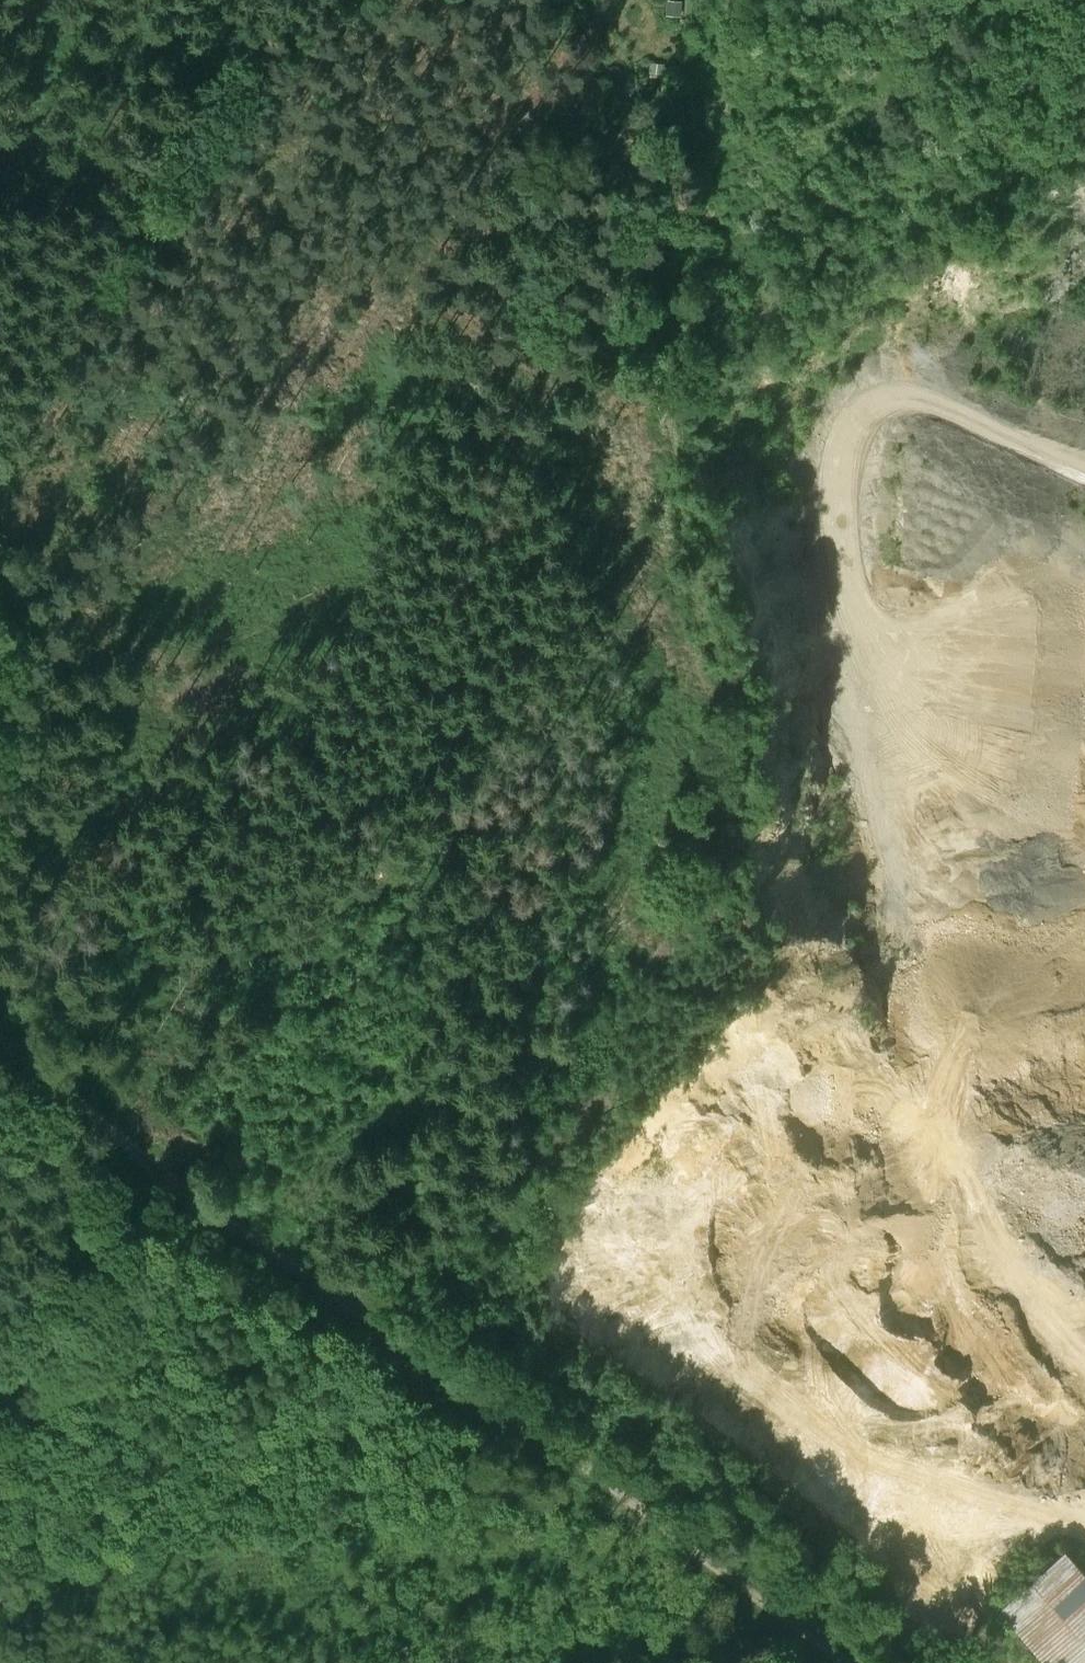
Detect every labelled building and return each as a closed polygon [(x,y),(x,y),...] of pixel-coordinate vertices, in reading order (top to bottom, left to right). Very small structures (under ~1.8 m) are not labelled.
[(1084,1650),(1084,1571),(1064,1546),(995,1603),(1045,1662),(1069,1662),(1084,1650)]
